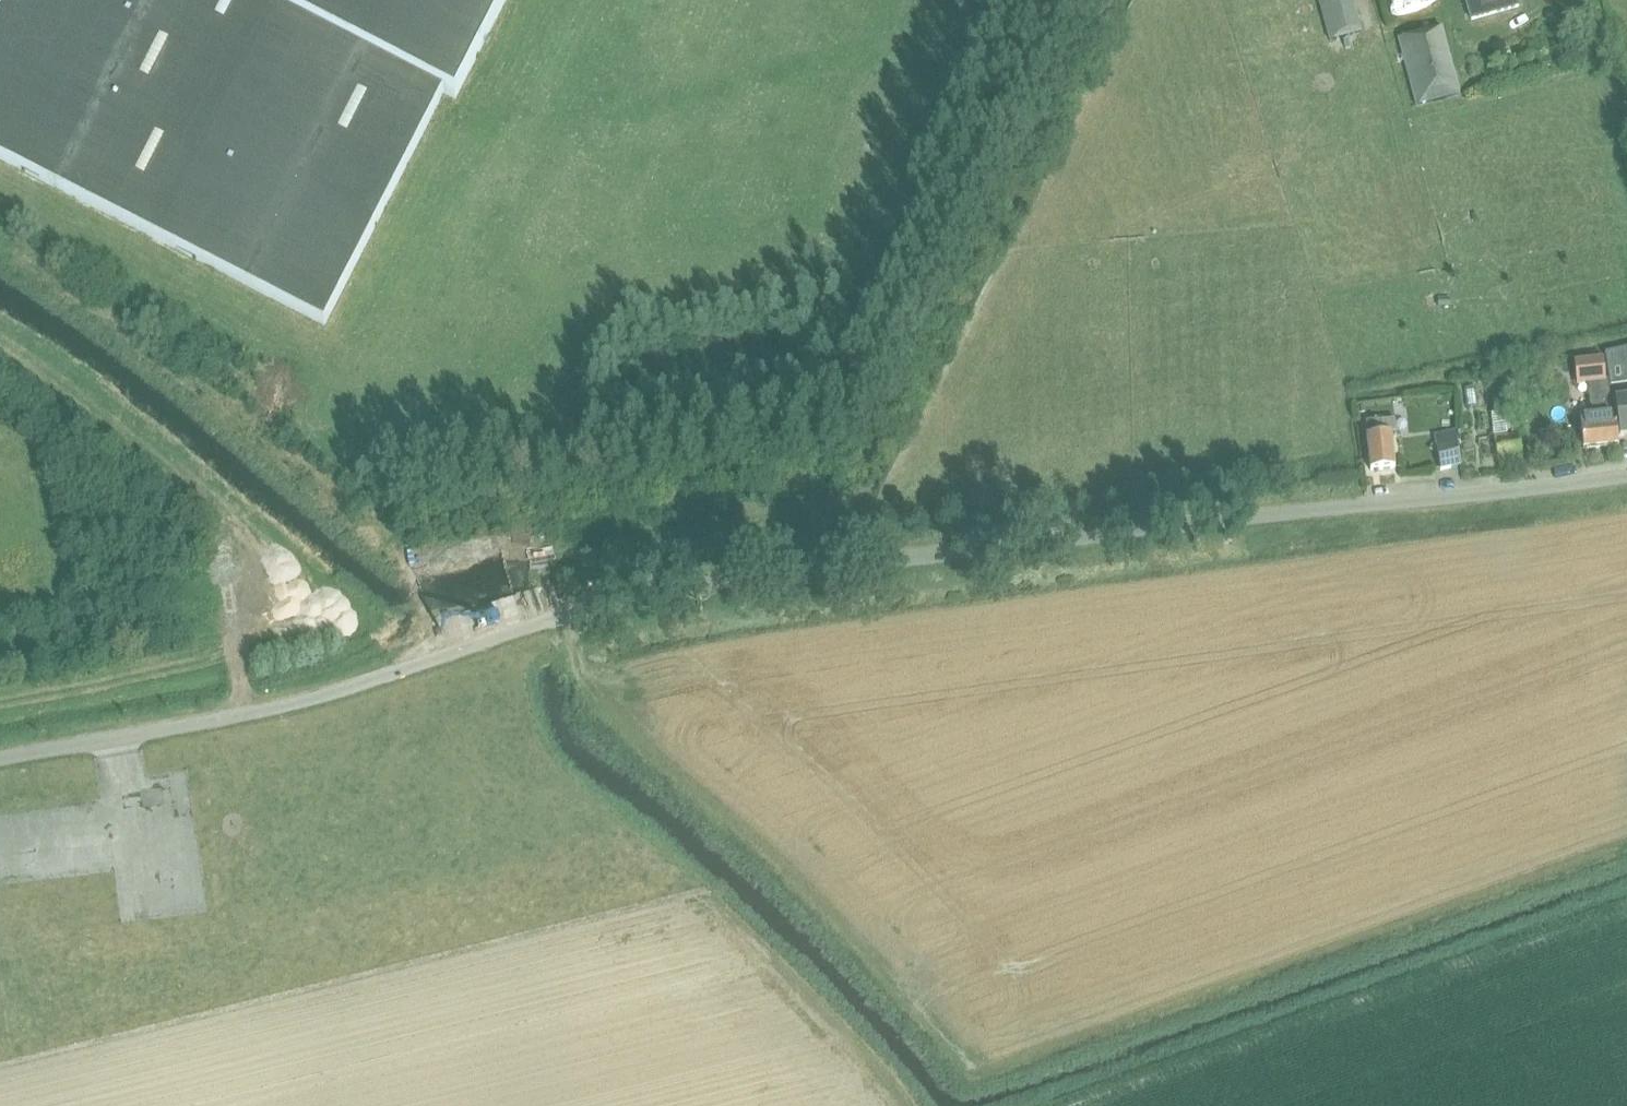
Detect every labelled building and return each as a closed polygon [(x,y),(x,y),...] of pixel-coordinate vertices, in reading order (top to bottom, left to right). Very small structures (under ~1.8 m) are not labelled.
[(0,17),(0,159),(325,325),(444,93),(456,99),(507,0),(9,0),(0,17)] [(1331,41),(1347,37),(1361,33),(1352,1),(1352,0),(1320,0),(1331,41)] [(1472,21),(1519,7),(1517,0),(1466,0),(1472,21)] [(1418,108),(1458,97),(1439,31),(1399,42),(1418,108)] [(1607,355),(1611,386),(1626,384),(1626,371),(1626,367),(1626,350),(1621,352),(1607,355)] [(1603,362),(1574,366),(1577,389),(1589,387),(1593,419),(1581,421),(1586,453),(1618,448),(1613,417),(1612,417),(1607,385),(1607,383),(1606,383),(1603,362)] [(1620,438),(1626,437),(1626,399),(1616,401),(1620,438)] [(1451,420),(1449,408),(1437,410),(1439,422),(1451,420)] [(1396,433),(1396,423),(1366,425),(1370,473),(1395,471),(1392,434),(1396,433)] [(1458,433),(1435,438),(1437,448),(1441,471),(1461,467),(1457,447),(1460,447),(1458,433)]
